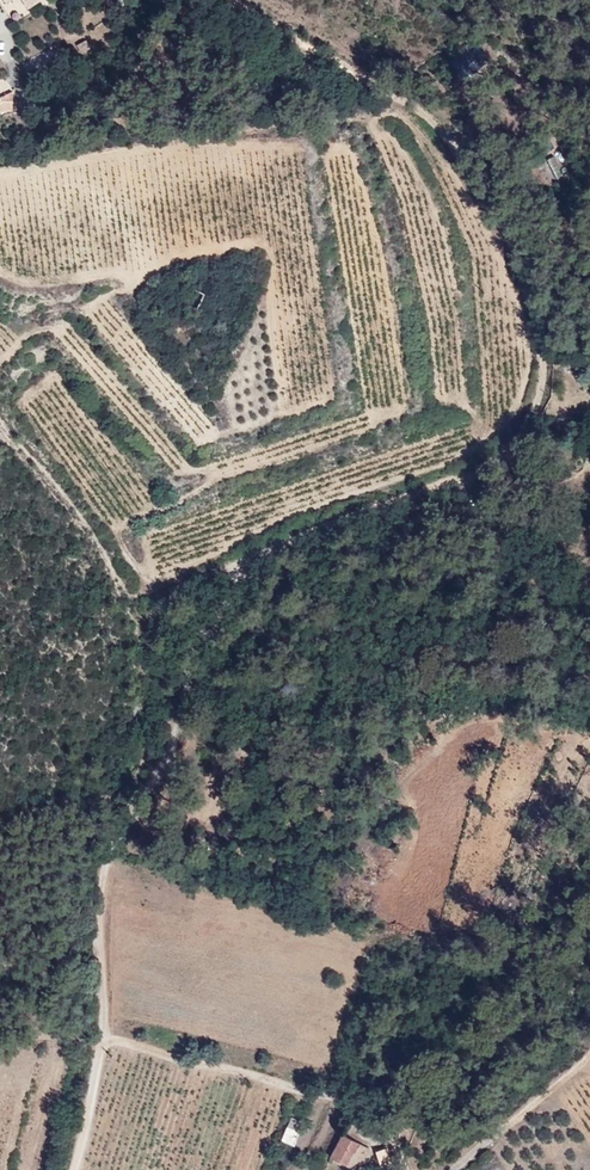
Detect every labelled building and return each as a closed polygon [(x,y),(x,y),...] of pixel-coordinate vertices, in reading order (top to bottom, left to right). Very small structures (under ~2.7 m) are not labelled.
[(29,9),(41,3),(40,0),(22,0),(29,9)] [(76,44),(79,54),(89,50),(86,40),(76,44)] [(14,111),(12,94),(0,95),(0,113),(14,111)] [(555,179),(563,176),(555,156),(547,159),(555,179)] [(292,1147),(302,1123),(290,1118),(280,1142),(292,1147)] [(341,1135),(326,1157),(351,1169),(358,1169),(371,1147),(341,1135)]
